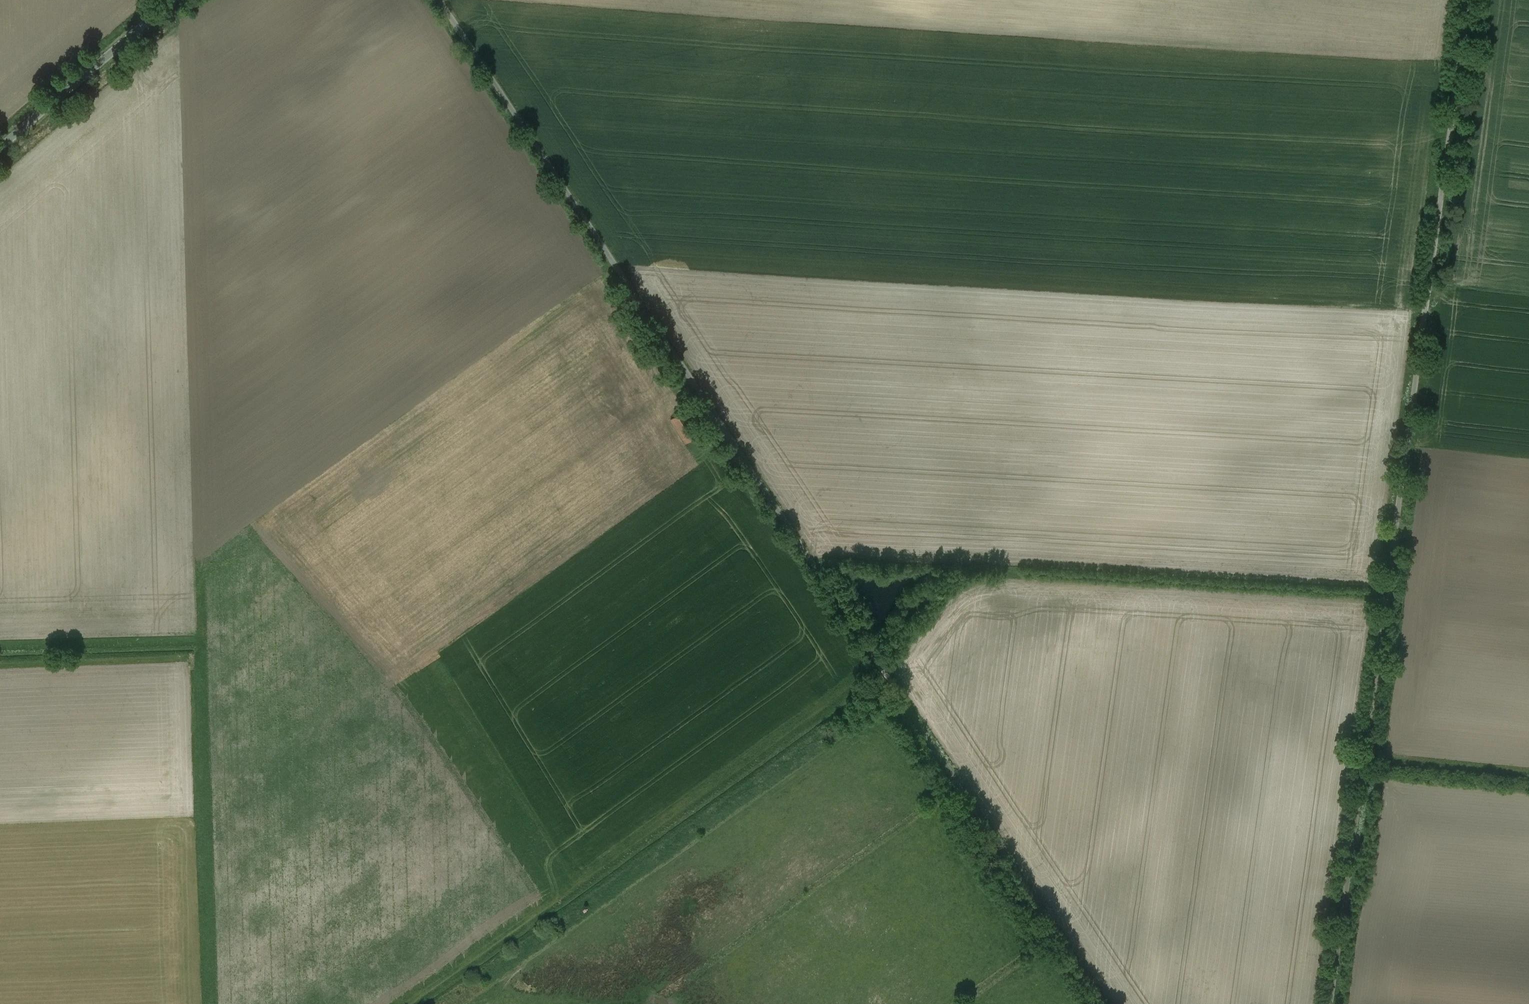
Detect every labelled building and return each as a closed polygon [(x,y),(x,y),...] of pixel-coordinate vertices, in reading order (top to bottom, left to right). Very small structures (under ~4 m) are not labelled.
[(678,414),(670,419),(685,444),(694,438),(678,414)]
